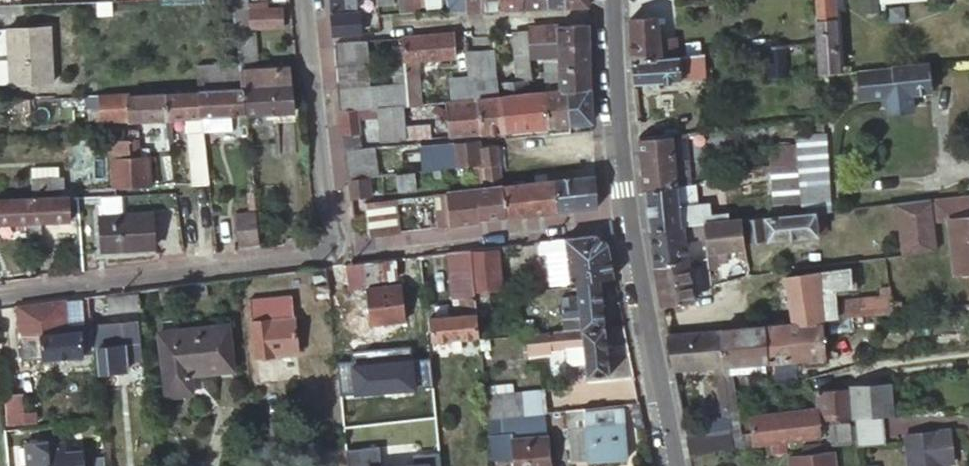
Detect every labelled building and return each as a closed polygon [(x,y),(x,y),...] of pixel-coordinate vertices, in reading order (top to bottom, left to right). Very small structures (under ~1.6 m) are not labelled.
[(242,87),(245,115),(294,112),(290,73),(259,76),(254,29),(283,27),(282,9),(248,11),(248,0),(232,0),(242,87)] [(330,36),(333,35),(359,34),(357,13),(356,0),(328,0),(330,36)] [(398,13),(412,13),(412,10),(412,0),(397,0),(398,13)] [(446,11),(464,10),(464,0),(445,0),(446,11)] [(482,0),(464,0),(464,10),(472,10),(482,10),(482,9),(482,0)] [(500,10),(500,0),(482,0),(482,9),(482,10),(500,10)] [(523,0),(500,0),(500,10),(523,9),(523,0)] [(547,8),(547,0),(523,0),(523,9),(547,8)] [(563,0),(547,0),(547,8),(547,9),(554,8),(555,7),(564,7),(563,0)] [(818,43),(820,73),(839,72),(834,0),(815,0),(818,43)] [(862,15),(878,14),(877,9),(877,0),(861,0),(862,15)] [(877,9),(918,5),(918,0),(877,0),(877,9)] [(630,17),(631,59),(677,55),(675,35),(658,37),(656,15),(630,17)] [(559,47),(588,45),(587,24),(560,25),(547,26),(547,28),(548,47),(548,48),(559,47)] [(52,82),(49,26),(9,28),(11,84),(52,82)] [(543,48),(548,47),(547,28),(538,28),(538,32),(528,33),(531,58),(544,57),(543,48)] [(455,58),(453,33),(434,34),(425,36),(416,37),(401,39),(403,54),(404,63),(405,76),(407,92),(409,105),(422,104),(418,62),(455,58)] [(514,34),(516,59),(531,58),(528,33),(514,34)] [(364,41),(334,43),(335,66),(366,64),(364,41)] [(560,68),(589,66),(589,62),(588,45),(559,47),(559,56),(560,66),(560,68)] [(785,46),(767,47),(769,77),(787,76),(785,46)] [(549,57),(559,56),(559,47),(548,48),(549,57)] [(474,92),(475,100),(477,100),(499,97),(498,81),(495,81),(492,51),(465,54),(468,77),(468,85),(469,93),(474,92)] [(631,59),(633,83),(647,82),(647,87),(649,90),(658,89),(659,87),(659,81),(705,77),(703,53),(677,55),(631,59)] [(404,105),(409,105),(407,92),(405,76),(404,63),(403,54),(389,55),(393,84),(368,86),(354,87),(356,110),(362,109),(377,108),(402,106),(404,105)] [(516,59),(518,81),(528,80),(533,80),(531,58),(516,59)] [(929,63),(891,67),(858,71),(861,101),(885,98),(933,92),(929,63)] [(336,88),(354,87),(368,86),(366,64),(335,66),(334,66),(336,88)] [(561,90),(566,89),(573,88),(590,87),(589,66),(560,68),(560,72),(561,90)] [(468,85),(468,77),(450,79),(452,102),(475,100),(474,92),(469,93),(468,85)] [(500,83),(502,97),(530,94),(528,80),(518,81),(500,83)] [(245,115),(242,87),(221,89),(223,116),(226,116),(245,115)] [(336,88),(338,111),(356,110),(354,87),(336,88)] [(570,124),(591,122),(590,87),(573,88),(566,89),(567,98),(558,99),(559,106),(568,105),(570,124)] [(199,90),(199,93),(200,117),(223,116),(221,89),(199,90)] [(567,98),(566,89),(561,90),(551,91),(543,92),(547,127),(553,126),(553,131),(562,130),(561,125),(570,124),(568,105),(559,106),(558,99),(567,98)] [(547,127),(543,92),(530,94),(502,97),(501,97),(504,131),(522,129),(547,127)] [(208,183),(208,181),(202,132),(200,117),(199,93),(165,95),(167,119),(184,118),(192,184),(208,183)] [(129,94),(87,96),(87,104),(88,111),(101,110),(102,121),(129,119),(129,121),(167,119),(165,95),(129,97),(129,94)] [(87,104),(87,96),(71,97),(72,105),(87,104)] [(71,97),(62,98),(62,105),(72,105),(71,97)] [(480,134),(486,133),(497,132),(504,131),(501,97),(499,97),(477,100),(480,134)] [(29,99),(11,100),(12,112),(30,111),(29,99)] [(480,134),(477,100),(475,100),(452,102),(445,103),(446,114),(448,137),(469,135),(480,134)] [(445,102),(428,103),(429,115),(446,114),(445,103),(445,102)] [(402,106),(377,108),(378,117),(380,142),(405,139),(402,106)] [(362,118),(378,117),(377,108),(362,109),(362,118)] [(101,110),(88,111),(88,121),(102,121),(101,110)] [(356,110),(338,111),(341,135),(358,134),(356,110)] [(200,117),(202,132),(224,130),(223,116),(200,117)] [(783,121),(773,122),(774,137),(790,135),(788,120),(783,121)] [(429,126),(405,127),(406,140),(429,138),(429,126)] [(138,130),(129,131),(129,140),(130,187),(150,186),(149,156),(140,156),(138,130)] [(826,131),(825,132),(796,134),(797,143),(798,160),(800,179),(802,213),(814,211),(829,210),(828,177),(826,131)] [(358,134),(341,135),(343,149),(366,148),(365,134),(358,134)] [(639,139),(644,191),(676,187),(676,186),(691,184),(687,148),(672,149),(671,135),(639,139)] [(130,187),(129,140),(125,140),(125,136),(115,136),(116,141),(111,141),(112,188),(130,187)] [(483,164),(483,165),(497,164),(495,146),(479,147),(478,140),(454,143),(419,147),(420,152),(422,172),(432,170),(440,169),(474,165),(483,164)] [(798,160),(797,143),(769,145),(770,163),(798,160)] [(366,148),(343,149),(344,151),(348,181),(371,178),(377,177),(373,147),(366,148)] [(802,213),(800,179),(798,160),(770,163),(772,181),(786,180),(788,214),(802,213)] [(485,183),(483,165),(483,164),(474,165),(476,184),(485,183)] [(497,164),(483,165),(485,183),(499,182),(497,164)] [(31,169),(32,192),(64,190),(63,167),(31,169)] [(440,169),(432,170),(433,178),(441,178),(440,169)] [(573,171),(552,173),(556,211),(577,209),(574,178),(573,171)] [(416,191),(414,172),(395,175),(398,193),(416,191)] [(552,173),(532,175),(533,183),(535,199),(524,200),(526,215),(556,211),(552,173)] [(595,175),(574,178),(577,209),(597,207),(595,175)] [(371,178),(348,181),(350,198),(368,196),(367,184),(372,183),(371,178)] [(738,184),(741,219),(763,217),(761,195),(766,195),(765,183),(759,184),(759,181),(738,184)] [(533,183),(502,187),(505,217),(520,215),(526,215),(524,200),(535,199),(533,183)] [(502,187),(433,195),(437,228),(478,223),(478,220),(505,217),(502,187)] [(644,191),(649,230),(671,226),(680,225),(691,224),(702,223),(701,217),(693,217),(692,204),(678,206),(676,187),(644,191)] [(70,222),(69,196),(64,196),(64,190),(32,192),(32,198),(33,234),(41,233),(41,223),(70,222)] [(93,196),(93,217),(114,215),(113,195),(93,196)] [(32,198),(0,200),(0,225),(26,224),(26,234),(33,234),(32,198)] [(947,198),(930,200),(933,217),(948,215),(947,198)] [(365,216),(368,236),(397,233),(394,200),(383,201),(364,203),(365,216)] [(929,201),(879,206),(882,238),(933,232),(929,201)] [(114,215),(93,217),(99,250),(151,242),(145,210),(114,215)] [(744,242),(752,241),(816,234),(814,211),(802,213),(788,214),(763,217),(741,219),(744,242)] [(259,243),(256,213),(236,215),(239,246),(259,243)] [(741,219),(703,223),(705,236),(709,268),(717,267),(716,260),(715,251),(726,250),(744,248),(744,242),(741,219)] [(705,236),(703,223),(702,223),(691,224),(680,225),(671,226),(649,230),(654,266),(687,261),(684,239),(705,236)] [(594,232),(536,239),(537,251),(556,249),(564,248),(566,273),(558,273),(559,279),(576,278),(599,276),(616,274),(609,242),(594,232)] [(470,246),(472,266),(474,288),(497,286),(493,243),(470,246)] [(470,246),(453,248),(455,267),(472,266),(470,246)] [(556,249),(558,273),(566,273),(564,248),(556,249)] [(715,251),(716,260),(727,259),(726,250),(715,251)] [(346,260),(348,282),(348,287),(365,286),(400,282),(414,281),(410,253),(361,258),(346,260)] [(346,260),(314,264),(317,294),(329,293),(328,285),(348,282),(346,260)] [(693,301),(687,261),(654,266),(661,306),(693,301)] [(785,277),(793,324),(822,323),(822,319),(820,303),(819,288),(849,285),(848,269),(829,271),(785,277)] [(577,291),(560,293),(561,306),(602,301),(600,280),(576,282),(577,291)] [(400,282),(365,286),(368,319),(403,316),(400,282)] [(478,332),(478,327),(474,288),(466,289),(467,294),(458,295),(459,302),(447,303),(448,311),(430,313),(432,336),(478,332)] [(846,301),(830,302),(832,318),(876,314),(886,313),(888,313),(886,288),(874,289),(864,290),(865,298),(858,299),(853,299),(846,301)] [(106,292),(107,308),(138,305),(137,290),(106,292)] [(65,295),(17,302),(20,335),(39,334),(41,356),(82,352),(80,330),(80,328),(69,329),(65,295)] [(602,301),(561,306),(563,327),(581,326),(604,323),(602,301)] [(892,313),(902,312),(901,301),(890,302),(892,313)] [(830,302),(820,303),(822,319),(832,318),(830,302)] [(254,318),(258,353),(301,349),(297,313),(275,315),(274,305),(260,307),(262,317),(254,318)] [(91,330),(92,342),(107,340),(105,316),(89,317),(91,330)] [(168,326),(173,390),(199,389),(198,368),(240,364),(237,321),(168,326)] [(563,327),(547,329),(548,346),(562,344),(583,341),(584,348),(586,373),(609,371),(604,323),(581,326),(563,327)] [(765,326),(767,361),(804,358),(805,367),(824,365),(824,357),(825,357),(822,323),(793,324),(765,326)] [(96,344),(99,369),(126,367),(125,358),(137,357),(135,326),(119,328),(120,341),(96,344)] [(721,365),(763,361),(767,361),(765,326),(720,330),(721,365)] [(478,332),(479,336),(486,335),(485,327),(478,327),(478,332)] [(82,352),(92,351),(92,342),(91,330),(80,330),(82,352)] [(668,347),(672,370),(721,365),(720,330),(705,331),(666,335),(668,347)] [(563,351),(584,348),(583,341),(562,344),(563,351)] [(354,368),(339,368),(340,430),(356,430),(354,368)] [(484,392),(486,414),(487,414),(543,408),(541,385),(484,392)] [(819,421),(853,419),(882,416),(891,416),(888,386),(849,388),(848,390),(815,392),(817,409),(819,421)] [(5,394),(6,424),(35,422),(35,411),(23,411),(22,393),(5,394)] [(590,407),(571,409),(576,462),(631,457),(629,424),(627,424),(625,406),(591,409),(590,407)] [(487,414),(491,457),(513,455),(514,465),(549,465),(543,408),(487,414)] [(821,437),(819,421),(817,409),(749,417),(753,445),(821,437)] [(882,416),(853,419),(857,445),(884,443),(882,416)] [(749,417),(729,419),(731,429),(733,447),(753,445),(749,417)] [(848,424),(827,426),(829,444),(849,442),(848,424)] [(733,448),(733,447),(731,429),(684,436),(687,454),(733,448)] [(904,434),(907,465),(939,465),(952,464),(949,432),(904,434)] [(23,440),(25,465),(83,465),(82,448),(65,450),(64,440),(47,441),(47,438),(23,440)] [(787,454),(789,465),(831,465),(829,450),(787,454)]
